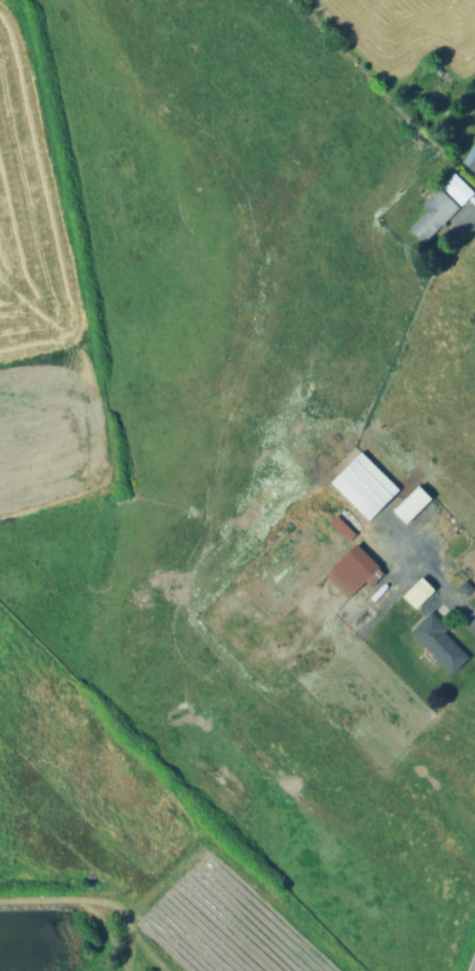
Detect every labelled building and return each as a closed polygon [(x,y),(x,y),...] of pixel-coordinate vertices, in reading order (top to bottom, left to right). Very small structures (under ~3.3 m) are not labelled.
[(463,165),(474,172),(474,144),(463,165)] [(457,166),(474,185),(474,187),(463,199),(444,179),(457,166)] [(460,202),(424,237),(411,223),(430,204),(424,197),(440,181),(460,202)] [(402,483),(370,515),(333,477),(365,445),(402,483)] [(434,493),(409,518),(395,504),(420,479),(434,493)] [(356,527),(348,536),(330,518),(337,510),(356,527)] [(387,568),(371,584),(366,579),(349,597),(324,573),(358,539),(387,568)] [(438,589),(421,606),(405,591),(422,573),(438,589)] [(474,587),(469,594),(458,585),(464,578),(474,587)] [(465,647),(448,664),(411,629),(433,606),(453,625),(448,630),(465,647)]
